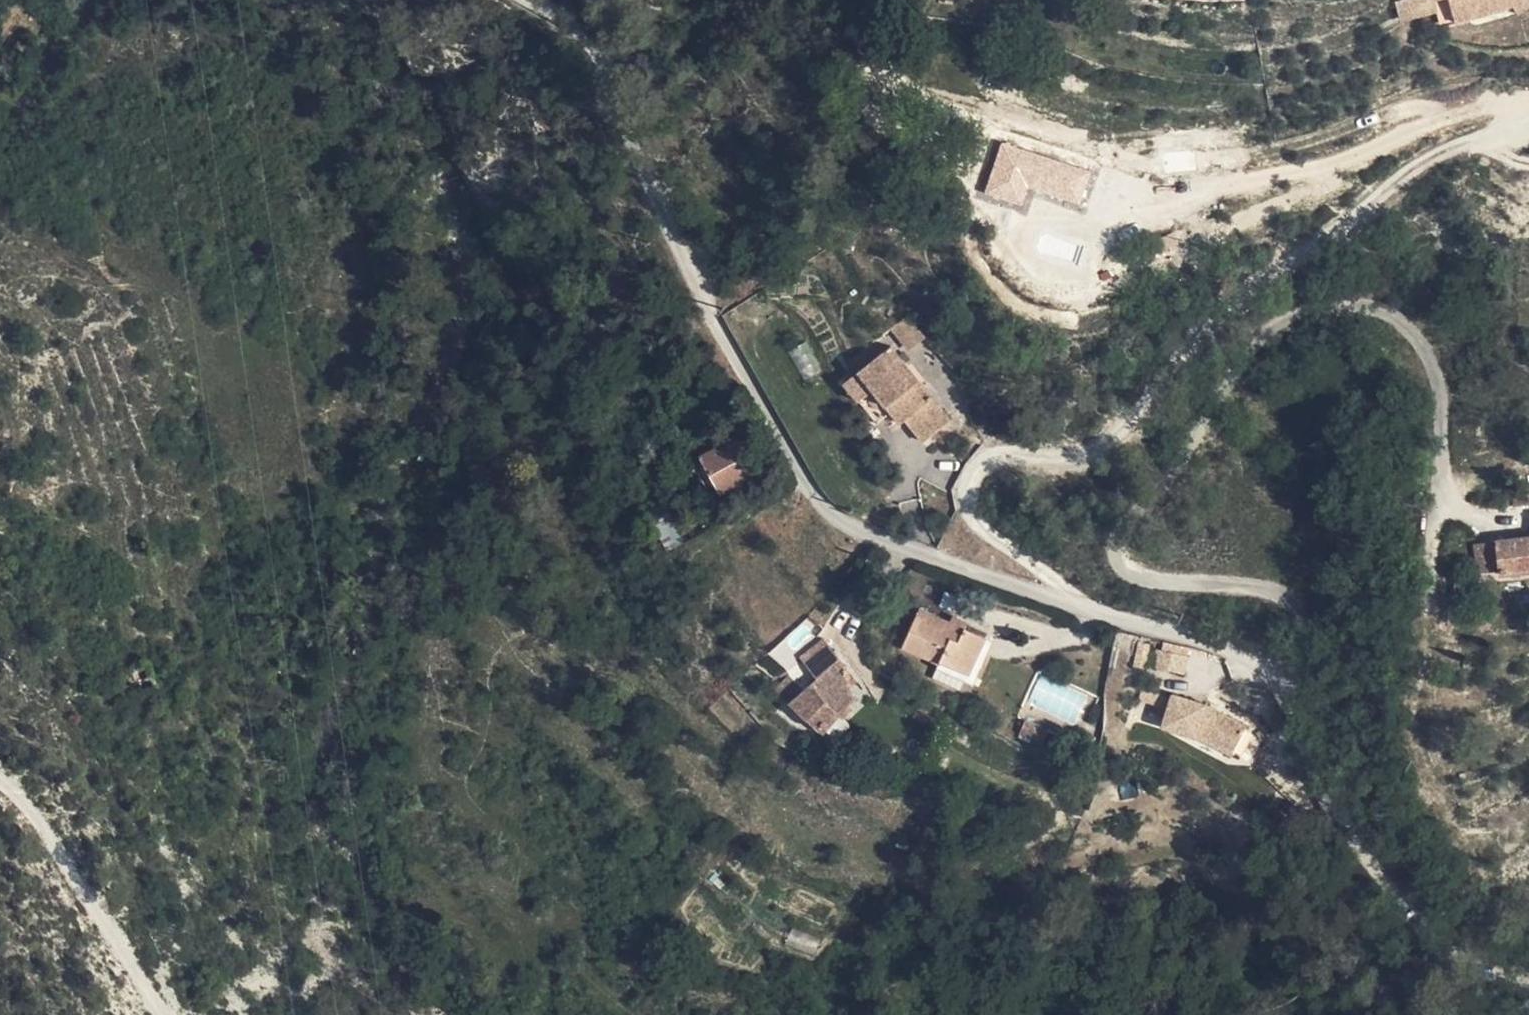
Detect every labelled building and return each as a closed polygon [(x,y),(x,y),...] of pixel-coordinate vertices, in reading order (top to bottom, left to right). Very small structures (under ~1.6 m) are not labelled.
[(1441,12),(1439,0),(1406,0),(1409,18),(1441,12)] [(1528,1),(1528,0),(1459,0),(1464,19),(1512,9),(1522,5),(1528,1)] [(1081,206),(1092,170),(1000,141),(983,195),(1022,207),(1027,190),(1081,206)] [(925,334),(937,324),(923,305),(910,315),(925,334)] [(905,339),(867,370),(882,391),(874,397),(893,421),(908,408),(919,420),(923,417),(938,436),(966,414),(905,339)] [(882,391),(867,370),(858,377),(874,397),(882,391)] [(715,456),(718,459),(737,482),(744,491),(774,466),(745,432),(715,456)] [(737,482),(718,459),(711,466),(729,488),(737,482)] [(1511,526),(1514,566),(1528,565),(1528,524),(1511,526)] [(1514,566),(1511,526),(1492,527),(1496,568),(1514,566)] [(962,617),(964,610),(929,600),(915,641),(957,655),(959,651),(987,661),(999,625),(976,618),(975,621),(962,617)] [(826,679),(848,657),(832,641),(811,662),(826,679)] [(818,720),(832,732),(834,734),(858,712),(870,700),(862,691),(874,678),(850,656),(848,657),(826,679),(843,697),(818,720)] [(800,705),(818,720),(843,697),(826,679),(800,705)] [(1235,760),(1248,718),(1169,694),(1158,731),(1204,745),(1202,750),(1235,760)]
